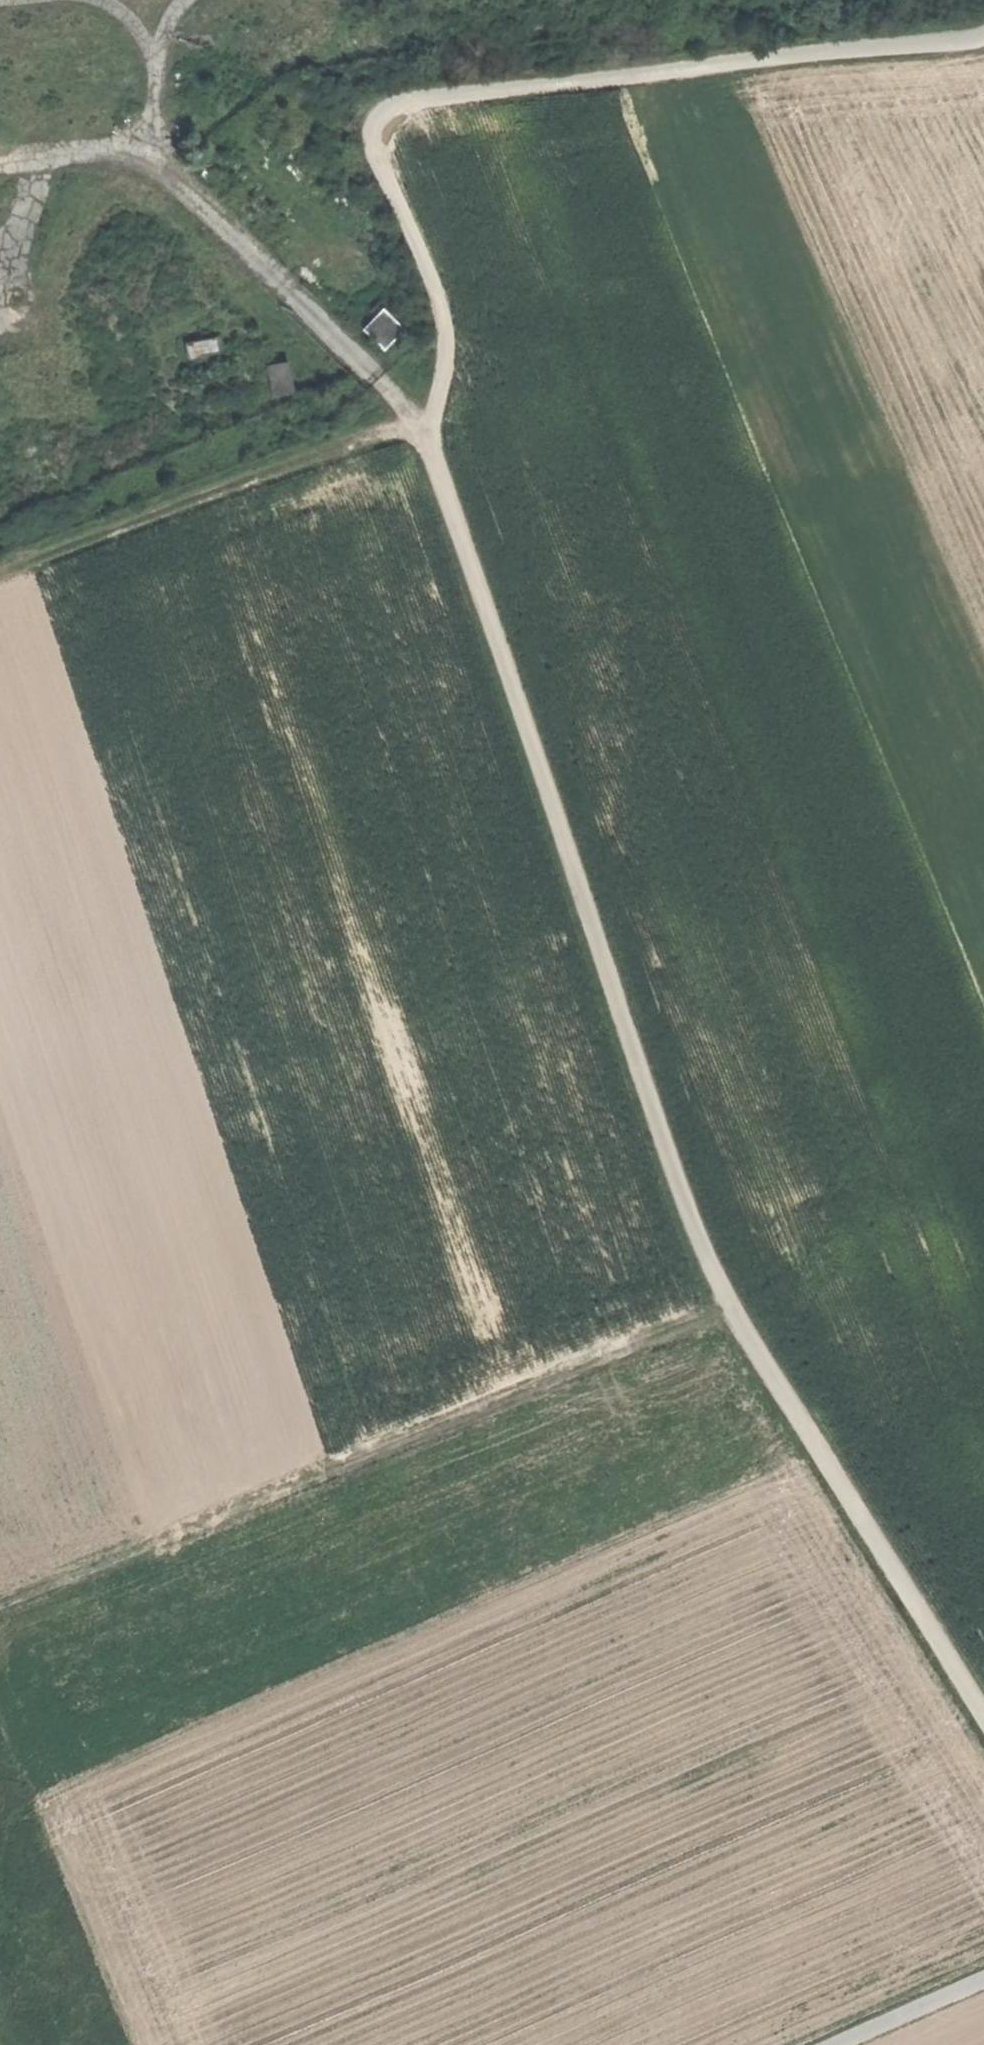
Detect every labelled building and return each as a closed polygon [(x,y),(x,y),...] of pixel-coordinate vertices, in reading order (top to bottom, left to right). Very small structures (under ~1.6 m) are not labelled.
[(360,326),(382,348),(403,327),(381,305),(360,326)] [(186,340),(188,352),(218,349),(216,336),(186,340)] [(270,395),(296,390),(290,357),(264,362),(270,395)]
